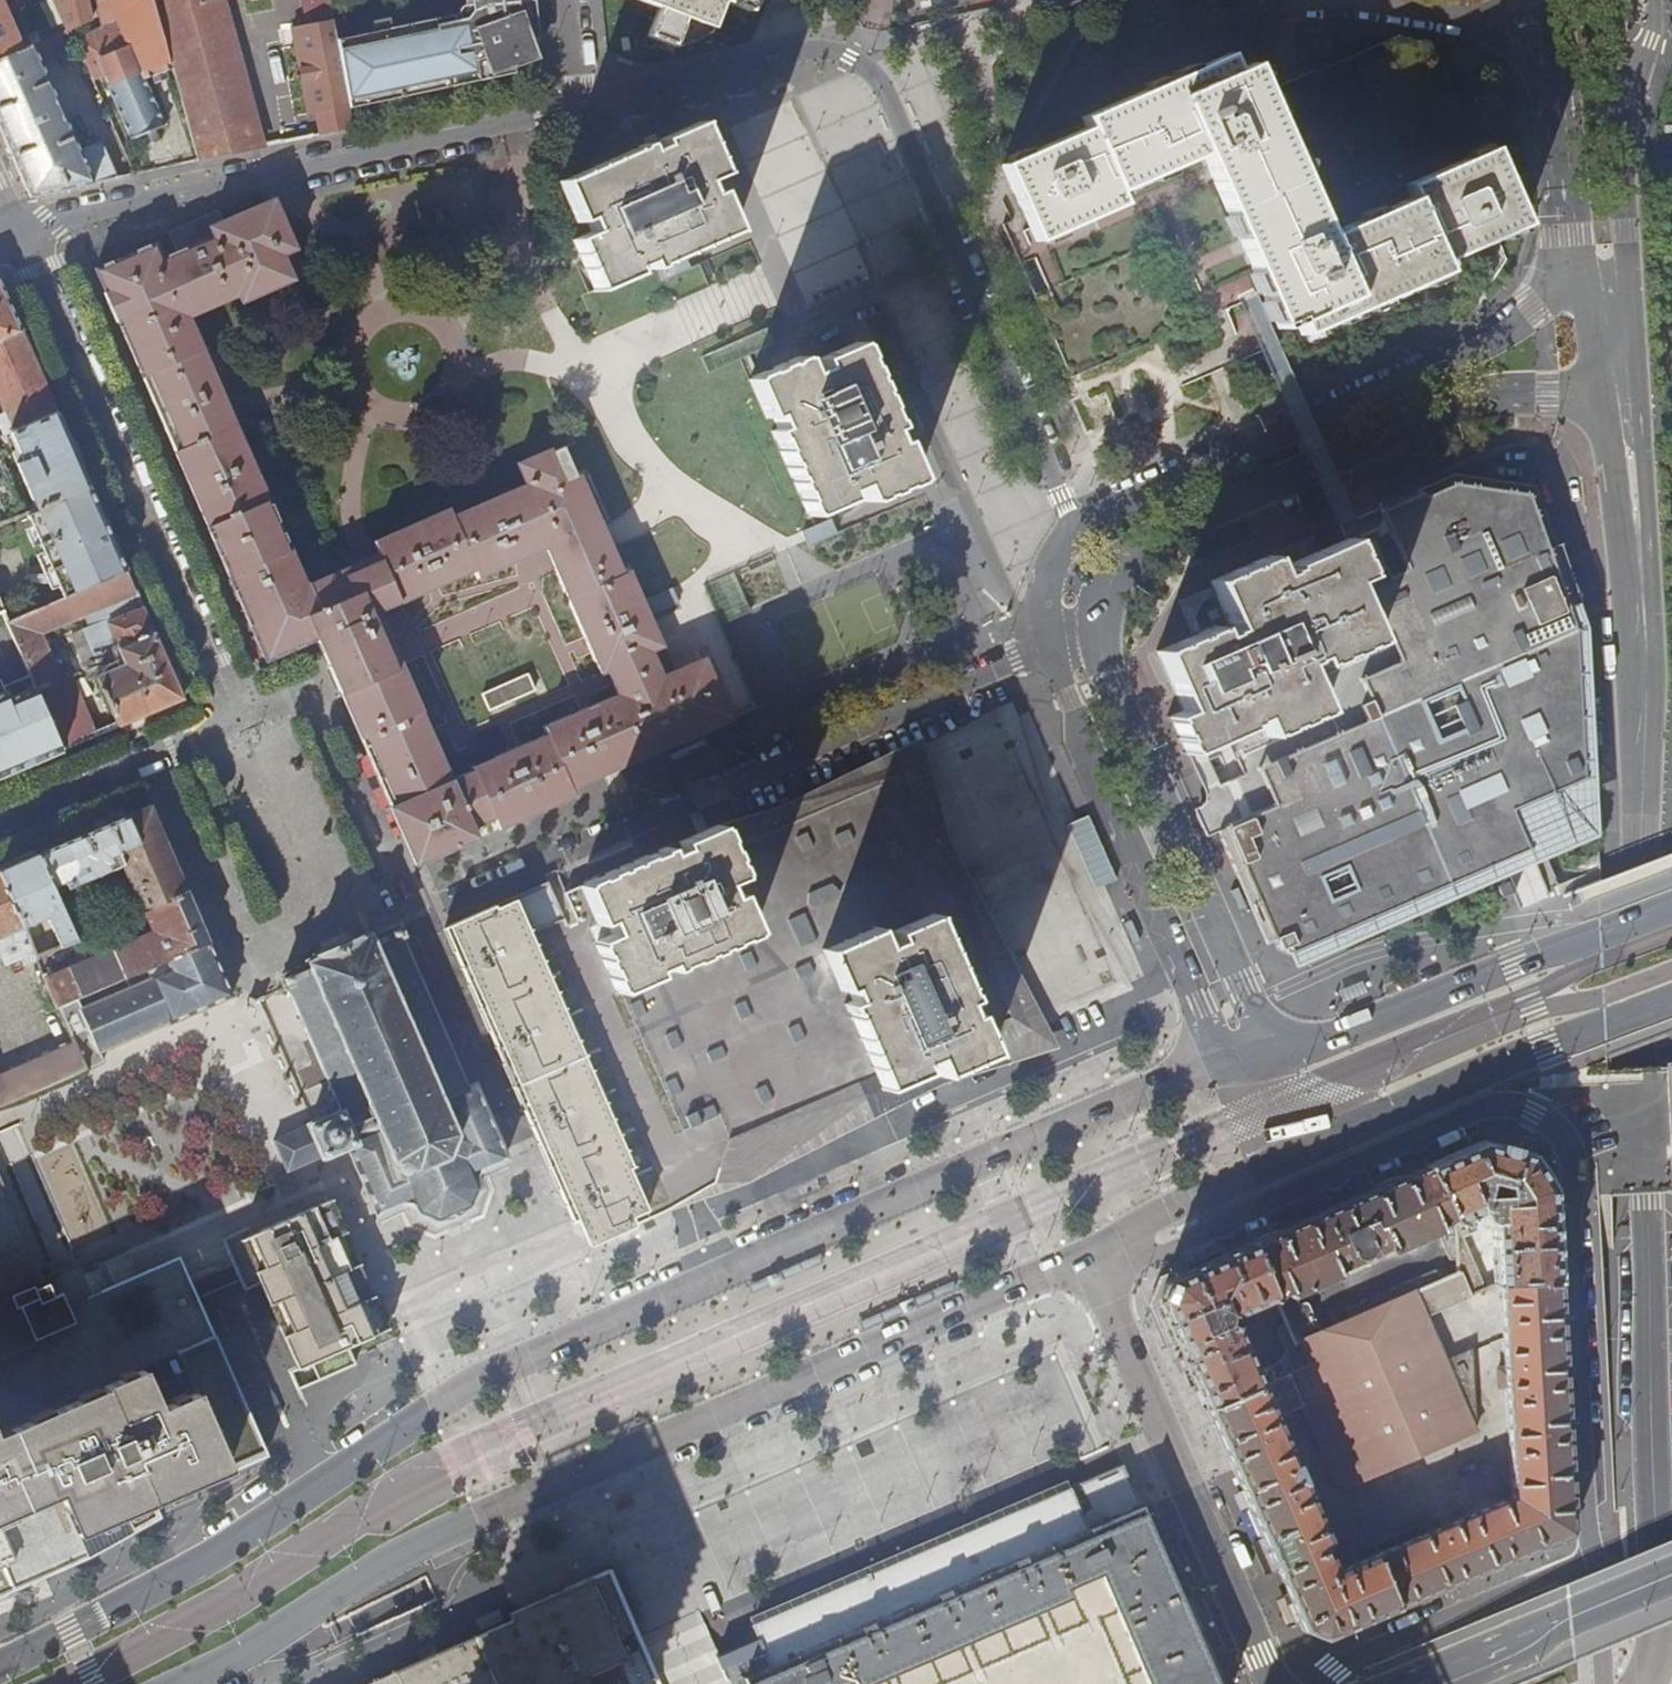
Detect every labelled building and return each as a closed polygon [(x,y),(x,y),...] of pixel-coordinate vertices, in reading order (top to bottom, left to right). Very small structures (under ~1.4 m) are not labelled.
[(34,44),(41,41),(37,32),(19,39),(2,0),(0,0),(0,59),(34,44)] [(69,29),(92,18),(88,0),(56,0),(69,29)] [(94,78),(107,74),(110,83),(109,83),(133,139),(141,135),(147,146),(162,139),(158,129),(167,125),(147,78),(156,75),(158,82),(171,78),(169,71),(176,69),(158,0),(97,0),(102,25),(76,37),(94,78)] [(176,69),(201,159),(266,145),(225,0),(158,0),(176,69)] [(337,39),(337,38),(330,0),(300,0),(308,44),(337,39)] [(464,3),(462,4),(460,6),(458,8),(457,10),(457,12),(401,24),(402,29),(404,39),(372,45),(370,35),(369,31),(337,38),(337,39),(349,106),(540,65),(534,0),(464,0),(464,3)] [(659,5),(649,32),(677,43),(711,30),(723,0),(646,0),(659,5)] [(751,9),(755,0),(727,0),(751,9)] [(370,35),(372,45),(404,39),(402,29),(391,31),(388,17),(372,20),(375,34),(370,35)] [(1499,94),(1471,32),(1432,21),(1349,59),(1348,56),(1324,68),(1259,99),(1245,69),(1228,76),(1221,59),(1078,122),(1082,133),(1003,168),(1006,174),(1005,175),(1015,197),(1029,230),(1034,242),(1120,204),(1115,193),(1198,156),(1276,330),(1292,323),(1298,335),(1481,255),(1477,246),(1561,209),(1535,147),(1540,145),(1514,87),(1499,94)] [(45,39),(53,57),(70,49),(62,32),(45,39)] [(349,106),(337,39),(308,44),(320,106),(316,106),(321,133),(353,126),(349,106)] [(32,195),(117,178),(99,140),(79,148),(34,44),(0,59),(0,123),(32,195)] [(562,181),(579,220),(588,217),(593,231),(584,235),(574,239),(595,289),(636,272),(634,267),(647,261),(650,267),(732,233),(715,192),(708,195),(702,182),(722,173),(701,125),(700,122),(660,140),(663,146),(649,152),(645,143),(641,146),(562,181)] [(1008,240),(1070,379),(1175,334),(1177,333),(1194,372),(1198,379),(1267,348),(1298,335),(1292,323),(1276,330),(1198,156),(1115,193),(1120,204),(1034,242),(1029,230),(1008,240)] [(715,192),(732,233),(735,232),(717,191),(715,192)] [(1011,223),(1003,227),(1008,240),(1029,230),(1015,197),(1003,203),(1011,223)] [(679,600),(676,601),(678,606),(649,618),(628,570),(624,571),(612,545),(609,537),(604,525),(583,476),(565,483),(553,453),(551,450),(519,464),(528,483),(455,515),(452,508),(376,541),(381,553),(376,555),(367,559),(357,564),(353,565),(309,585),(272,499),(271,500),(237,423),(233,411),(228,401),(192,317),(242,295),(245,302),(310,273),(284,215),(277,198),(225,220),(221,210),(172,231),(180,251),(166,257),(158,241),(98,267),(109,290),(106,291),(119,322),(121,321),(172,438),(209,525),(208,525),(267,660),(319,638),(320,642),(330,665),(340,688),(345,699),(369,756),(414,861),(423,858),(453,846),(477,836),(473,825),(495,815),(499,826),(574,794),(571,786),(673,742),(674,743),(731,717),(704,656),(674,669),(652,620),(682,607),(679,600)] [(2,401),(45,382),(0,280),(0,395),(2,401)] [(858,343),(818,360),(819,363),(859,346),(858,343)] [(771,417),(778,432),(774,433),(774,435),(773,436),(808,519),(848,501),(844,492),(857,487),(865,504),(917,482),(900,443),(895,445),(889,431),(895,428),(886,408),(859,347),(859,346),(819,363),(822,369),(808,375),(805,369),(801,360),(751,381),(767,418),(771,417)] [(800,357),(748,379),(765,419),(767,418),(751,381),(801,360),(800,357)] [(59,412),(45,382),(2,401),(0,395),(0,437),(59,412)] [(38,508),(91,485),(59,414),(0,440),(0,454),(12,449),(38,508)] [(771,435),(807,519),(808,519),(773,436),(774,435),(774,433),(771,435)] [(552,447),(519,462),(519,464),(551,450),(553,453),(565,447),(564,445),(553,450),(552,447)] [(553,453),(565,483),(583,476),(581,472),(576,474),(565,447),(553,453)] [(31,511),(38,508),(12,449),(0,454),(0,524),(31,511)] [(1174,761),(1227,884),(1224,885),(1263,935),(1281,957),(1292,960),(1539,854),(1590,832),(1582,813),(1586,811),(1578,792),(1596,783),(1599,781),(1598,755),(1591,634),(1581,606),(1563,550),(1541,486),(1535,485),(1456,473),(1351,519),(1345,521),(1339,524),(1346,541),(1350,539),(1367,579),(1352,585),(1378,645),(1307,674),(1324,714),(1267,738),(1261,724),(1186,755),(1174,761)] [(31,511),(69,597),(128,570),(91,485),(38,508),(31,511)] [(1339,524),(1313,536),(1320,552),(1346,541),(1339,524)] [(1171,719),(1186,755),(1261,724),(1267,738),(1324,714),(1307,674),(1378,645),(1352,585),(1367,579),(1350,539),(1346,541),(1320,552),(1313,536),(1308,538),(1315,554),(1285,566),(1287,571),(1275,577),(1266,558),(1210,583),(1231,631),(1218,636),(1214,628),(1158,652),(1185,713),(1171,719)] [(628,570),(649,618),(678,606),(676,601),(679,600),(672,586),(643,599),(630,569),(628,570)] [(69,597),(16,621),(9,624),(32,674),(38,686),(58,677),(61,675),(42,634),(84,615),(138,591),(128,570),(69,597)] [(3,613),(6,618),(9,624),(16,621),(2,589),(0,590),(0,614),(3,613)] [(138,591),(84,615),(89,626),(109,617),(111,621),(145,606),(138,591)] [(74,632),(94,678),(99,676),(120,725),(170,704),(186,698),(145,606),(111,621),(109,617),(89,626),(74,632)] [(1281,957),(1263,935),(1224,885),(1227,884),(1174,761),(1186,755),(1171,719),(1185,713),(1158,652),(1157,652),(1182,712),(1168,718),(1183,754),(1170,759),(1195,818),(1205,841),(1218,872),(1250,949),(1253,948),(1258,958),(1265,956),(1268,962),(1273,960),(1275,967),(1292,960),(1281,957)] [(0,679),(0,694),(7,691),(11,698),(38,686),(32,674),(5,685),(2,678),(0,679)] [(38,686),(46,704),(66,695),(64,690),(58,677),(38,686)] [(46,704),(66,749),(82,742),(99,735),(77,684),(64,690),(66,695),(46,704)] [(49,756),(66,749),(46,704),(38,686),(11,698),(7,691),(0,694),(0,729),(28,717),(32,724),(33,723),(49,756)] [(4,775),(31,764),(27,756),(40,750),(44,758),(49,756),(33,723),(32,724),(28,717),(0,729),(0,777),(4,775)] [(27,756),(31,764),(44,758),(40,750),(27,756)] [(657,1214),(669,1209),(1073,1033),(1057,998),(950,751),(914,765),(916,770),(733,851),(744,876),(741,877),(733,881),(756,932),(754,933),(671,969),(618,992),(596,942),(597,942),(584,913),(532,936),(637,1174),(634,1177),(649,1209),(633,1217),(636,1223),(657,1214)] [(71,895),(80,917),(114,902),(121,919),(163,901),(187,890),(172,854),(162,830),(152,807),(151,807),(128,817),(139,842),(119,851),(124,864),(74,886),(71,895)] [(1093,885),(1115,878),(1096,812),(1074,819),(1093,885)] [(40,855),(75,939),(88,934),(80,917),(71,895),(74,886),(124,864),(119,851),(139,842),(128,817),(108,825),(55,848),(40,855)] [(719,827),(730,852),(733,851),(722,826),(719,827)] [(597,942),(618,989),(656,973),(653,966),(666,960),(671,969),(754,933),(739,899),(737,895),(729,899),(723,885),(733,881),(741,877),(730,852),(719,827),(668,850),(584,887),(599,923),(607,919),(614,934),(605,938),(597,942)] [(730,852),(741,877),(744,876),(733,851),(730,852)] [(75,939),(40,855),(22,862),(17,864),(1,871),(37,956),(75,939)] [(8,963),(14,966),(36,956),(37,956),(1,871),(0,872),(0,944),(8,963)] [(535,928),(566,915),(550,879),(520,891),(535,928)] [(723,885),(729,899),(737,895),(739,899),(754,933),(756,932),(733,881),(723,885)] [(46,979),(59,1008),(78,999),(148,969),(210,942),(202,924),(198,915),(187,890),(163,901),(172,925),(115,950),(119,960),(105,967),(100,956),(46,979)] [(580,1221),(589,1242),(628,1226),(636,1223),(633,1217),(649,1209),(634,1177),(637,1174),(532,936),(517,902),(499,910),(497,906),(446,929),(536,1134),(574,1223),(580,1221)] [(931,914),(890,931),(892,934),(932,917),(931,914)] [(958,1001),(965,1017),(973,1013),(969,1002),(971,1000),(934,916),(932,917),(967,997),(958,1001)] [(930,1033),(946,1071),(990,1052),(981,1030),(973,1013),(965,1017),(958,1001),(967,997),(932,917),(892,934),(895,942),(890,944),(908,985),(930,1033)] [(360,936),(350,940),(347,933),(324,942),(327,950),(318,954),(319,957),(309,961),(311,965),(284,977),(287,985),(319,1061),(292,1073),(285,1075),(307,1126),(274,1142),(287,1171),(310,1163),(322,1158),(325,1157),(348,1147),(379,1215),(411,1201),(417,1216),(421,1215),(436,1221),(438,1223),(473,1207),(472,1204),(479,1189),(481,1188),(475,1173),(507,1158),(503,1148),(474,1084),(468,1086),(400,927),(372,939),(370,935),(361,939),(360,936)] [(877,927),(824,950),(829,962),(830,961),(826,952),(876,932),(880,939),(882,938),(877,927)] [(876,932),(826,952),(830,961),(880,939),(876,932)] [(880,939),(883,947),(890,944),(887,936),(882,938),(880,939)] [(880,939),(830,961),(842,990),(849,987),(857,1005),(849,1009),(850,1010),(908,985),(890,944),(883,947),(880,939)] [(59,1008),(73,1039),(86,1070),(105,1062),(100,1052),(169,1020),(170,1022),(232,995),(232,993),(221,968),(210,942),(148,969),(154,982),(83,1013),(78,999),(59,1008)] [(653,966),(656,973),(618,989),(597,942),(596,942),(618,992),(671,969),(666,960),(653,966)] [(829,962),(849,1009),(857,1005),(849,987),(842,990),(830,961),(829,962)] [(850,1010),(870,1059),(930,1033),(908,985),(850,1010)] [(845,1010),(872,1077),(877,1088),(882,1086),(870,1059),(850,1010),(849,1009),(845,1010)] [(870,1059),(882,1086),(917,1071),(914,1063),(925,1058),(930,1069),(937,1066),(941,1073),(946,1071),(930,1033),(870,1059)] [(86,1070),(73,1039),(0,1071),(0,1107),(86,1070)] [(930,1069),(933,1077),(941,1073),(937,1066),(930,1069)] [(1428,1169),(1443,1200),(1444,1200),(1456,1226),(1456,1262),(1456,1273),(1467,1297),(1485,1289),(1462,1238),(1477,1232),(1471,1219),(1481,1215),(1483,1220),(1486,1223),(1490,1223),(1493,1285),(1501,1285),(1559,1282),(1554,1188),(1535,1154),(1484,1144),(1428,1169)] [(1428,1169),(1254,1245),(1267,1277),(1266,1277),(1276,1300),(1286,1325),(1295,1345),(1301,1343),(1301,1342),(1320,1333),(1308,1306),(1304,1304),(1299,1306),(1295,1298),(1340,1279),(1338,1273),(1360,1263),(1359,1259),(1366,1256),(1369,1260),(1388,1251),(1389,1255),(1393,1254),(1394,1255),(1439,1235),(1450,1261),(1456,1262),(1456,1226),(1444,1200),(1443,1200),(1428,1169)] [(178,1258),(92,1295),(87,1284),(80,1262),(77,1263),(42,1279),(26,1244),(0,1184),(0,1597),(13,1591),(141,1528),(160,1518),(154,1504),(220,1473),(265,1455),(213,1337),(178,1258)] [(400,1325),(344,1194),(330,1200),(252,1235),(310,1364),(400,1325)] [(628,1226),(589,1242),(591,1246),(629,1229),(628,1226)] [(1287,1351),(1283,1362),(1258,1372),(1239,1329),(1226,1322),(1229,1316),(1237,1318),(1276,1300),(1266,1277),(1267,1277),(1254,1245),(1169,1282),(1161,1302),(1208,1410),(1262,1387),(1288,1376),(1311,1366),(1301,1343),(1295,1345),(1286,1325),(1281,1327),(1279,1334),(1287,1351)] [(1288,1376),(1339,1492),(1476,1432),(1472,1351),(1446,1362),(1425,1315),(1467,1297),(1456,1273),(1414,1292),(1352,1319),(1320,1333),(1301,1342),(1301,1343),(1311,1366),(1288,1376)] [(1501,1285),(1505,1367),(1497,1367),(1498,1387),(1506,1387),(1512,1498),(1437,1529),(1434,1522),(1418,1529),(1421,1536),(1335,1572),(1328,1556),(1331,1548),(1303,1484),(1310,1481),(1303,1464),(1296,1467),(1262,1387),(1208,1410),(1305,1633),(1325,1641),(1573,1537),(1559,1282),(1501,1285)] [(1410,1282),(1348,1309),(1352,1319),(1414,1292),(1410,1282)] [(991,1469),(996,1484),(1056,1462),(1051,1447),(1071,1440),(1052,1388),(949,1426),(969,1477),(991,1469)] [(941,1409),(944,1421),(970,1413),(967,1401),(941,1409)] [(920,1420),(837,1454),(866,1525),(949,1491),(920,1420)] [(774,1666),(814,1648),(1140,1504),(1121,1463),(735,1630),(741,1644),(718,1655),(698,1663),(707,1683),(727,1683),(735,1680),(744,1676),(746,1678),(774,1666)] [(738,1562),(840,1524),(819,1466),(747,1493),(754,1512),(724,1523),(738,1562)] [(1142,1508),(1140,1504),(814,1648),(774,1666),(746,1678),(744,1676),(735,1680),(727,1683),(1218,1683),(1142,1508)] [(621,1647),(594,1584),(517,1618),(510,1622),(513,1630),(430,1667),(390,1683),(637,1683),(621,1647)]
